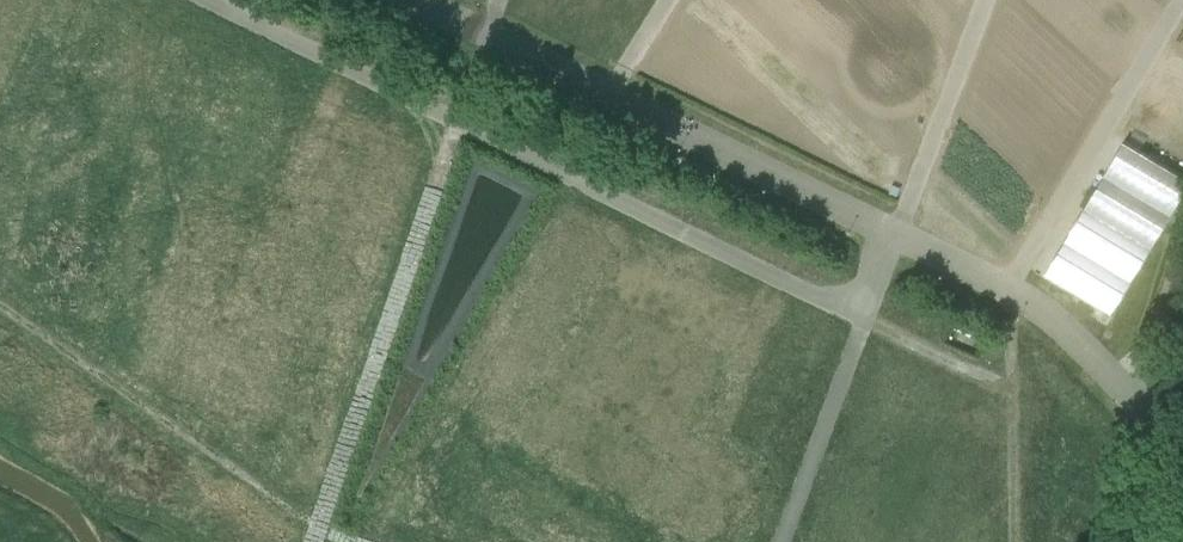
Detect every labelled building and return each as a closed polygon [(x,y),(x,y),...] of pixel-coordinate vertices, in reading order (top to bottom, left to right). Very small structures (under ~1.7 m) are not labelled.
[(1045,276),(1112,316),(1182,195),(1182,179),(1124,142),(1045,276)]
